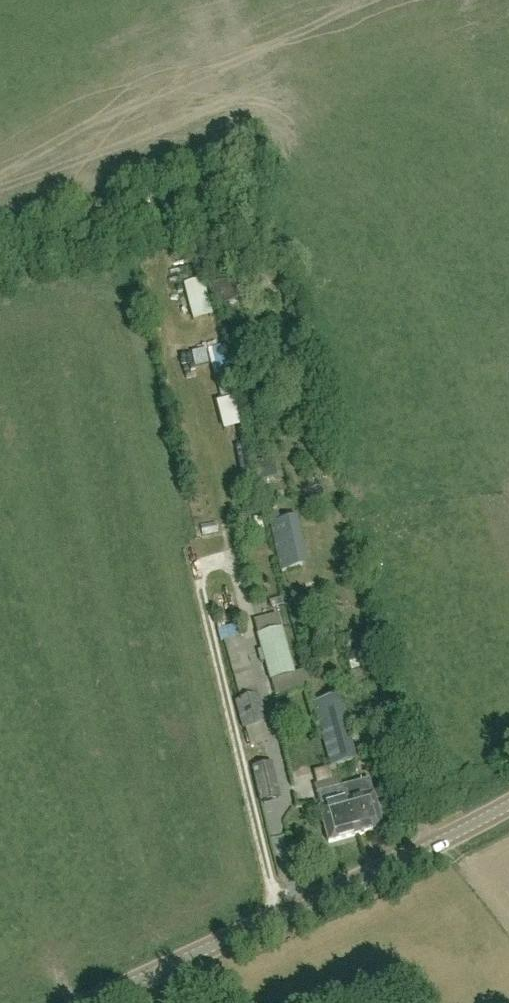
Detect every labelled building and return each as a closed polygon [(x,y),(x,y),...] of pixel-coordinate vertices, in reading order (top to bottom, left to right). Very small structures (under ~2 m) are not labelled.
[(216,283),(224,305),(249,297),(242,275),(216,283)] [(182,288),(191,325),(210,320),(201,283),(182,288)] [(222,350),(207,352),(212,398),(227,396),(222,350)] [(270,459),(255,463),(259,480),(275,477),(270,459)] [(263,529),(261,518),(254,519),(256,531),(263,529)] [(287,589),(290,604),(308,601),(305,586),(287,589)] [(257,634),(270,681),(295,674),(281,627),(257,634)] [(259,696),(241,634),(224,638),(241,701),(236,702),(243,729),(266,722),(259,696)] [(339,696),(312,703),(330,768),(358,760),(339,696)] [(372,740),(372,741),(368,741),(371,754),(376,753),(376,755),(387,752),(382,737),(372,740)] [(252,767),(260,802),(280,797),(272,762),(252,767)] [(369,780),(341,788),(348,813),(350,812),(357,835),(384,828),(379,813),(386,812),(383,803),(377,805),(374,793),(373,793),(369,780)] [(341,788),(332,790),(317,794),(321,808),(319,808),(330,843),(357,835),(350,812),(348,813),(341,788)]
